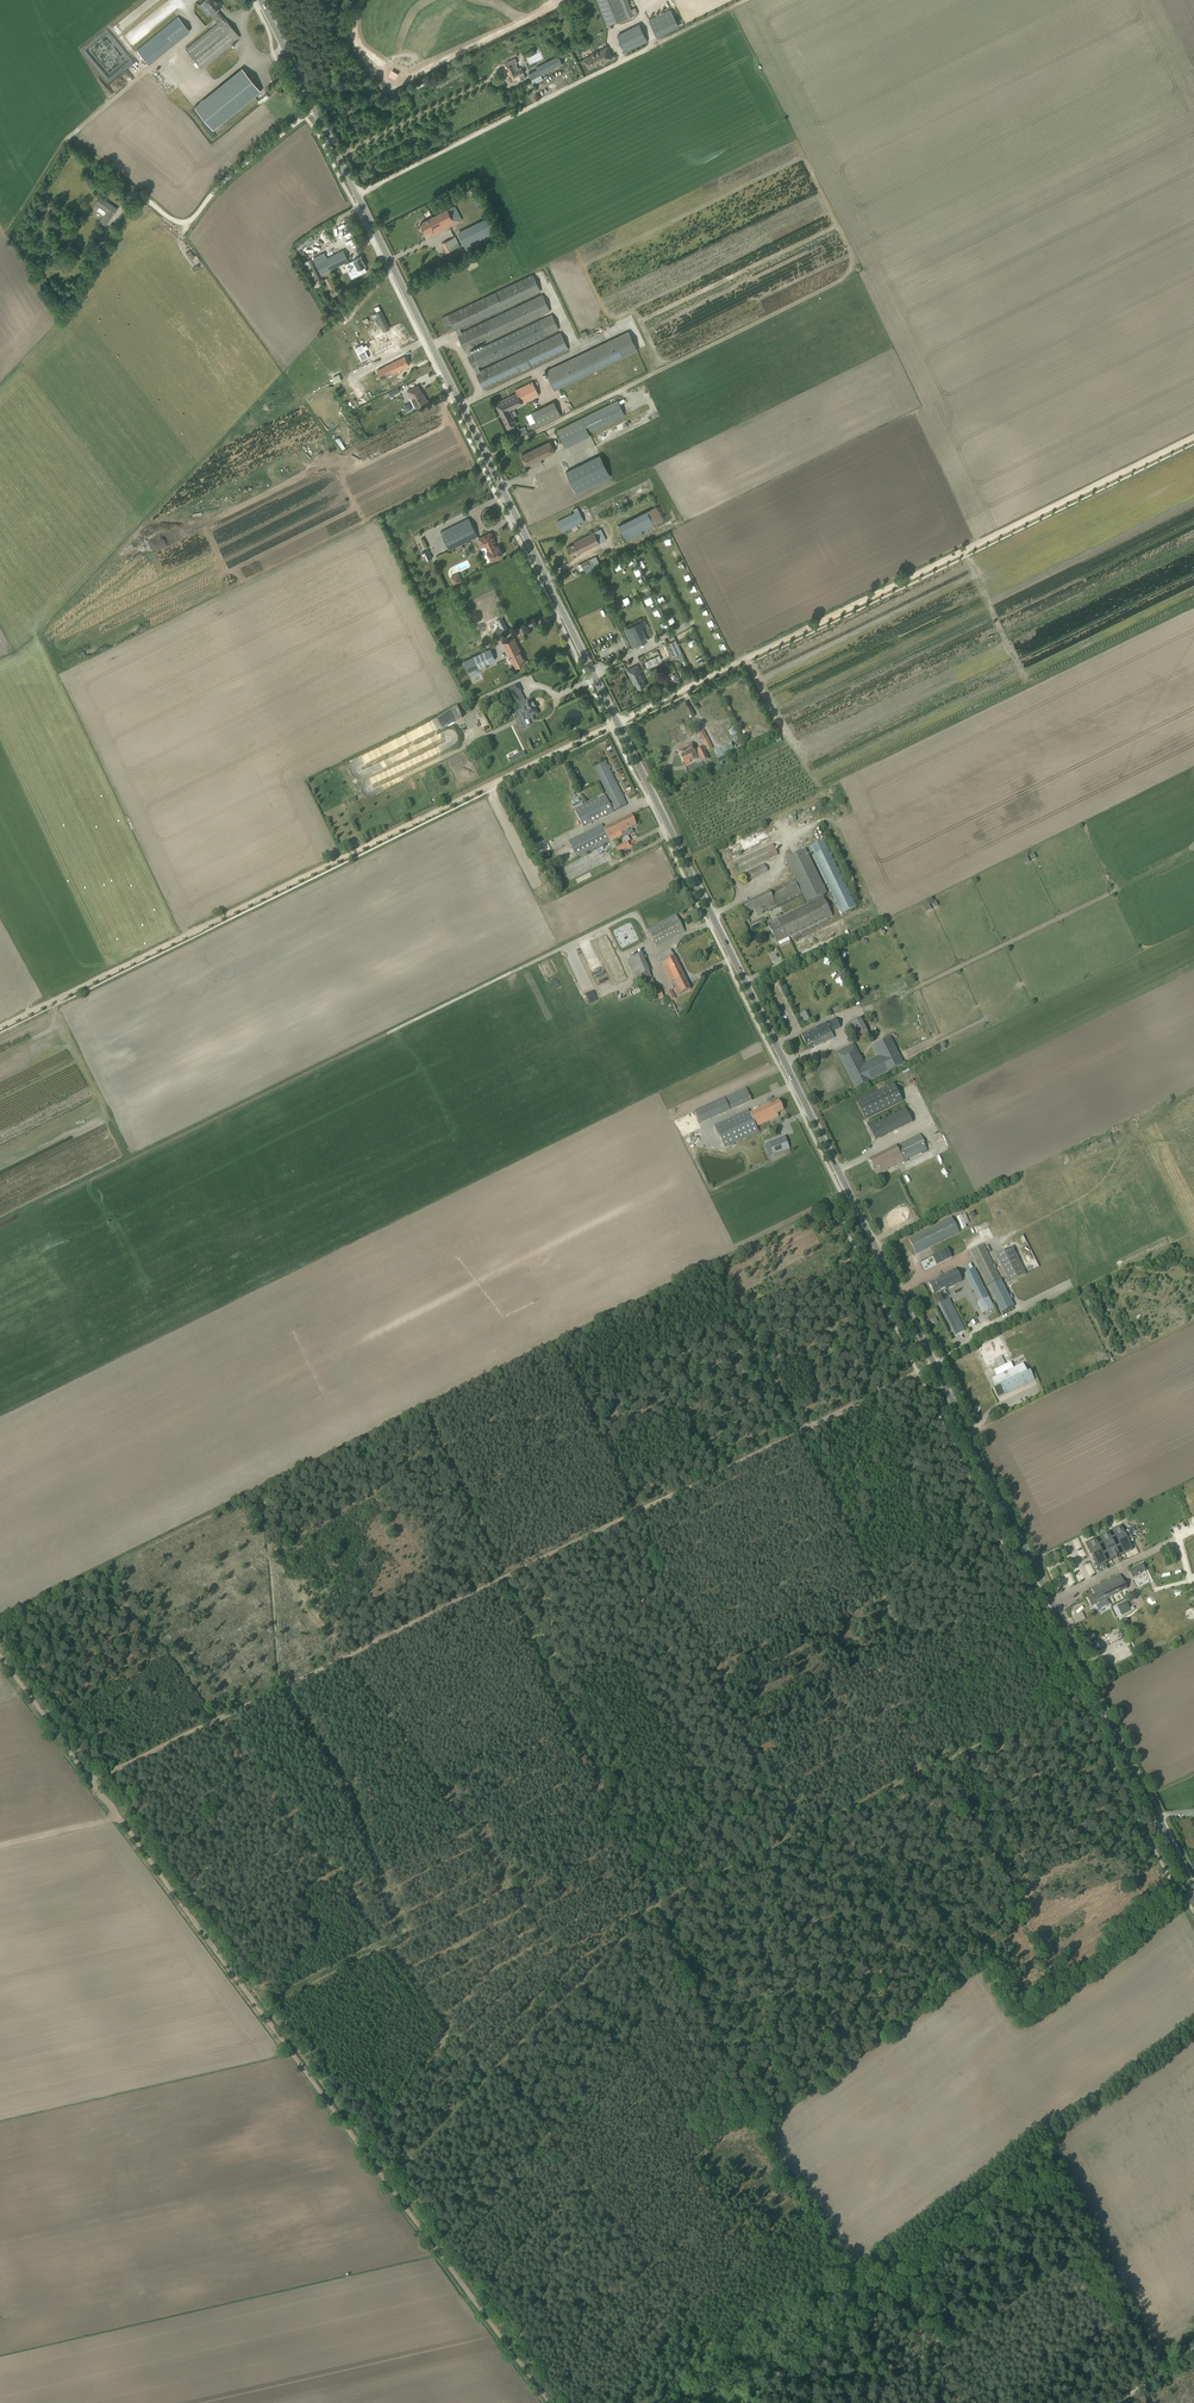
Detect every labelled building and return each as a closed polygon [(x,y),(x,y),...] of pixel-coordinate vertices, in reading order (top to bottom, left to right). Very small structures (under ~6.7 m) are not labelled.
[(191,77),(240,37),(224,18),(217,9),(222,5),(218,1),(217,2),(215,0),(205,0),(202,2),(208,9),(206,10),(215,21),(173,55),(191,77)] [(606,26),(634,16),(628,0),(596,0),(606,26)] [(648,20),(657,38),(679,27),(671,9),(648,20)] [(178,17),(159,32),(169,45),(188,30),(178,17)] [(617,35),(625,52),(647,41),(639,25),(617,35)] [(607,47),(591,55),(584,59),(589,68),(599,63),(600,64),(612,58),(607,47)] [(506,68),(504,69),(508,78),(510,77),(513,82),(516,80),(517,82),(526,77),(520,67),(518,68),(516,63),(521,61),(519,56),(507,62),(507,64),(505,65),(506,68)] [(543,80),(541,75),(562,64),(558,56),(536,67),(537,70),(528,74),(534,84),(543,80)] [(159,81),(169,72),(165,68),(155,77),(159,81)] [(213,130),(261,91),(242,68),(194,107),(213,130)] [(94,204),(106,212),(99,221),(105,225),(117,208),(99,196),(94,204)] [(420,223),(425,233),(428,232),(430,237),(461,221),(453,206),(420,223)] [(484,218),(456,231),(464,249),(492,236),(484,218)] [(112,231),(111,231),(115,226),(111,224),(103,234),(101,236),(100,236),(96,240),(102,245),(103,243),(104,242),(108,238),(107,237),(108,235),(108,236),(112,231)] [(441,243),(446,252),(460,246),(455,237),(441,243)] [(189,250),(186,253),(190,259),(194,257),(189,250)] [(313,257),(321,274),(349,261),(343,250),(327,258),(324,252),(313,257)] [(349,271),(348,271),(352,278),(367,271),(365,266),(366,266),(361,256),(353,260),(352,261),(349,262),(353,270),(349,271)] [(63,265),(70,270),(76,263),(69,258),(63,265)] [(303,263),(314,286),(322,282),(311,259),(303,263)] [(480,370),(478,367),(471,352),(469,349),(461,332),(460,329),(541,291),(533,274),(441,318),(449,334),(456,331),(458,335),(458,336),(464,350),(465,350),(468,356),(473,367),(476,372),(480,370)] [(324,279),(328,286),(333,283),(330,276),(324,279)] [(542,294),(461,332),(469,349),(550,311),(542,294)] [(381,310),(373,314),(383,332),(390,328),(381,310)] [(471,352),(478,367),(559,329),(551,314),(471,352)] [(367,322),(357,329),(359,332),(369,325),(367,322)] [(638,350),(628,331),(545,371),(554,390),(638,350)] [(483,389),(568,348),(560,332),(480,370),(476,372),(476,374),(483,389)] [(386,334),(366,343),(371,353),(391,344),(386,334)] [(362,344),(355,348),(361,361),(369,357),(365,350),(368,348),(367,345),(367,344),(366,345),(364,346),(363,346),(362,344)] [(404,356),(378,369),(383,378),(388,375),(386,372),(390,370),(391,373),(409,365),(405,356),(404,356)] [(332,377),(335,383),(341,380),(338,374),(332,377)] [(522,403),(538,394),(532,381),(515,390),(516,393),(495,403),(508,428),(516,424),(509,409),(522,403)] [(409,398),(414,408),(427,401),(423,393),(422,393),(418,385),(407,391),(410,398),(409,398)] [(618,400),(581,418),(589,433),(625,415),(618,400)] [(533,429),(538,427),(531,413),(526,415),(533,429)] [(524,426),(519,428),(518,426),(513,428),(518,436),(527,431),(524,426)] [(540,459),(555,451),(550,441),(521,455),(526,465),(533,462),(535,467),(543,463),(540,459)] [(600,455),(566,472),(576,493),(610,476),(600,455)] [(595,497),(597,501),(612,496),(610,491),(595,497)] [(573,509),(574,513),(557,521),(563,531),(571,527),(573,532),(579,529),(577,525),(584,521),(577,507),(573,509)] [(618,525),(625,540),(654,525),(647,512),(618,525)] [(440,532),(449,550),(478,536),(469,518),(440,532)] [(593,546),(600,543),(599,543),(606,540),(601,529),(574,542),(575,543),(567,547),(571,555),(579,551),(580,553),(590,548),(589,547),(593,545),(593,546)] [(494,541),(495,541),(491,532),(478,538),(482,548),(485,546),(487,551),(486,551),(491,561),(495,559),(495,560),(500,558),(499,556),(503,555),(498,545),(497,546),(494,541)] [(421,553),(425,561),(432,558),(428,549),(421,553)] [(583,569),(585,571),(595,567),(591,558),(578,565),(581,571),(583,569)] [(634,570),(638,578),(642,575),(638,568),(634,570)] [(687,581),(692,579),(688,572),(681,576),(683,580),(686,579),(687,581)] [(461,581),(458,573),(450,577),(454,584),(461,581)] [(644,620),(624,629),(633,647),(638,644),(633,632),(647,626),(644,620)] [(502,643),(514,668),(526,662),(514,637),(502,643)] [(490,648),(463,661),(471,677),(480,672),(478,668),(482,666),(495,660),(490,648)] [(662,661),(668,658),(663,648),(642,657),(647,668),(662,661)] [(643,679),(644,679),(641,671),(637,673),(634,666),(627,670),(634,684),(635,683),(638,689),(640,687),(641,689),(644,687),(643,686),(646,685),(643,679)] [(519,701),(516,694),(521,691),(517,684),(505,690),(512,705),(519,701)] [(522,709),(520,710),(522,715),(521,716),(527,727),(531,725),(528,720),(533,717),(532,716),(537,714),(530,701),(526,703),(521,705),(522,709)] [(451,711),(444,715),(447,720),(442,722),(443,725),(455,719),(451,711)] [(702,741),(707,751),(713,748),(707,739),(702,741)] [(698,757),(691,744),(677,750),(683,762),(693,758),(693,759),(698,757)] [(696,751),(701,763),(709,759),(703,747),(696,751)] [(518,749),(506,754),(507,758),(519,753),(518,749)] [(509,763),(525,756),(523,751),(507,758),(509,763)] [(604,762),(594,768),(600,781),(611,803),(615,811),(626,805),(623,797),(605,762),(604,762)] [(693,767),(695,771),(704,768),(702,763),(693,767)] [(575,810),(574,810),(583,828),(605,817),(604,815),(612,811),(609,804),(605,795),(596,800),(595,798),(583,804),(583,806),(575,810)] [(616,848),(617,847),(613,841),(622,836),(623,838),(631,834),(628,829),(636,825),(631,815),(604,829),(602,825),(568,841),(577,859),(609,843),(612,850),(617,848),(616,848)] [(809,847),(842,914),(856,907),(824,840),(809,847)] [(627,842),(617,847),(617,848),(619,852),(630,847),(627,842)] [(740,873),(777,855),(773,845),(735,863),(740,873)] [(785,859),(807,904),(823,897),(822,895),(826,893),(805,849),(785,859)] [(1030,855),(1023,857),(1025,863),(1032,861),(1030,855)] [(754,877),(751,871),(741,876),(744,882),(754,877)] [(755,910),(758,916),(801,894),(794,879),(743,904),(748,914),(755,910)] [(823,897),(807,904),(768,923),(777,943),(832,916),(823,897)] [(605,911),(610,919),(617,915),(611,907),(605,911)] [(648,929),(656,946),(685,931),(676,915),(648,929)] [(673,990),(676,996),(690,989),(671,950),(657,957),(671,983),(675,981),(678,988),(673,990)] [(628,958),(637,983),(651,978),(642,953),(628,958)] [(552,962),(555,968),(561,965),(558,959),(552,962)] [(621,966),(612,969),(617,981),(626,978),(621,966)] [(650,995),(653,1002),(664,997),(660,990),(650,995)] [(666,993),(670,1001),(676,998),(672,990),(666,993)] [(795,1005),(797,1011),(803,1008),(801,1002),(795,1005)] [(677,1009),(680,1014),(686,1010),(683,1005),(677,1009)] [(805,1012),(799,1014),(804,1023),(809,1020),(805,1012)] [(847,1025),(853,1038),(858,1035),(862,1043),(871,1039),(870,1037),(875,1034),(873,1028),(867,1031),(861,1018),(847,1025)] [(827,1022),(801,1035),(806,1045),(813,1042),(813,1043),(815,1047),(834,1038),(831,1032),(829,1027),(838,1023),(836,1019),(827,1023),(827,1022)] [(855,1088),(903,1064),(890,1038),(875,1046),(881,1059),(865,1067),(857,1052),(841,1060),(855,1088)] [(903,1101),(894,1084),(857,1102),(865,1119),(903,1101)] [(752,1100),(747,1090),(747,1089),(725,1099),(730,1110),(752,1100)] [(777,1113),(784,1110),(779,1100),(770,1104),(750,1113),(749,1110),(714,1126),(725,1148),(759,1132),(756,1127),(779,1117),(777,1113)] [(886,1135),(879,1122),(869,1127),(875,1140),(886,1135)] [(869,1159),(874,1169),(879,1166),(881,1172),(927,1150),(920,1134),(869,1159)] [(934,1138),(937,1144),(942,1142),(945,1140),(943,1134),(934,1138)] [(769,1143),(773,1154),(790,1148),(785,1136),(769,1143)] [(962,1229),(966,1227),(965,1223),(968,1222),(964,1213),(957,1216),(962,1229)] [(909,1238),(916,1254),(959,1232),(952,1217),(909,1238)] [(983,1245),(971,1251),(988,1286),(1000,1280),(983,1245)] [(936,1264),(951,1257),(947,1247),(931,1254),(936,1264)] [(1025,1274),(1012,1247),(995,1255),(1008,1282),(1025,1274)] [(925,1270),(934,1266),(932,1261),(933,1261),(932,1256),(921,1261),(925,1270)] [(941,1292),(961,1282),(954,1269),(948,1272),(949,1274),(930,1283),(935,1293),(940,1290),(941,1292)] [(987,1295),(974,1269),(965,1274),(973,1289),(975,1288),(980,1298),(987,1295)] [(1000,1281),(988,1287),(1001,1313),(1002,1313),(1013,1307),(1000,1281)] [(994,1308),(988,1297),(977,1302),(983,1313),(994,1308)] [(939,1304),(955,1336),(965,1331),(949,1299),(939,1304)] [(993,1389),(998,1398),(1034,1380),(1030,1371),(1027,1372),(1023,1363),(992,1379),(996,1387),(993,1389)] [(1095,1538),(1086,1543),(1098,1567),(1107,1563),(1103,1555),(1107,1553),(1111,1561),(1113,1559),(1113,1560),(1114,1559),(1116,1558),(1117,1558),(1117,1557),(1120,1556),(1116,1549),(1120,1547),(1123,1554),(1132,1550),(1120,1525),(1111,1530),(1115,1537),(1111,1539),(1107,1532),(1098,1536),(1102,1543),(1098,1545),(1095,1538)] [(1142,1564),(1129,1570),(1133,1577),(1138,1575),(1139,1575),(1140,1574),(1146,1571),(1142,1564)] [(1094,1594),(1087,1598),(1091,1607),(1096,1604),(1098,1609),(1106,1606),(1103,1601),(1108,1598),(1125,1590),(1127,1589),(1120,1575),(1091,1589),(1094,1594)] [(1126,1602),(1117,1606),(1122,1615),(1131,1611),(1126,1602)]
